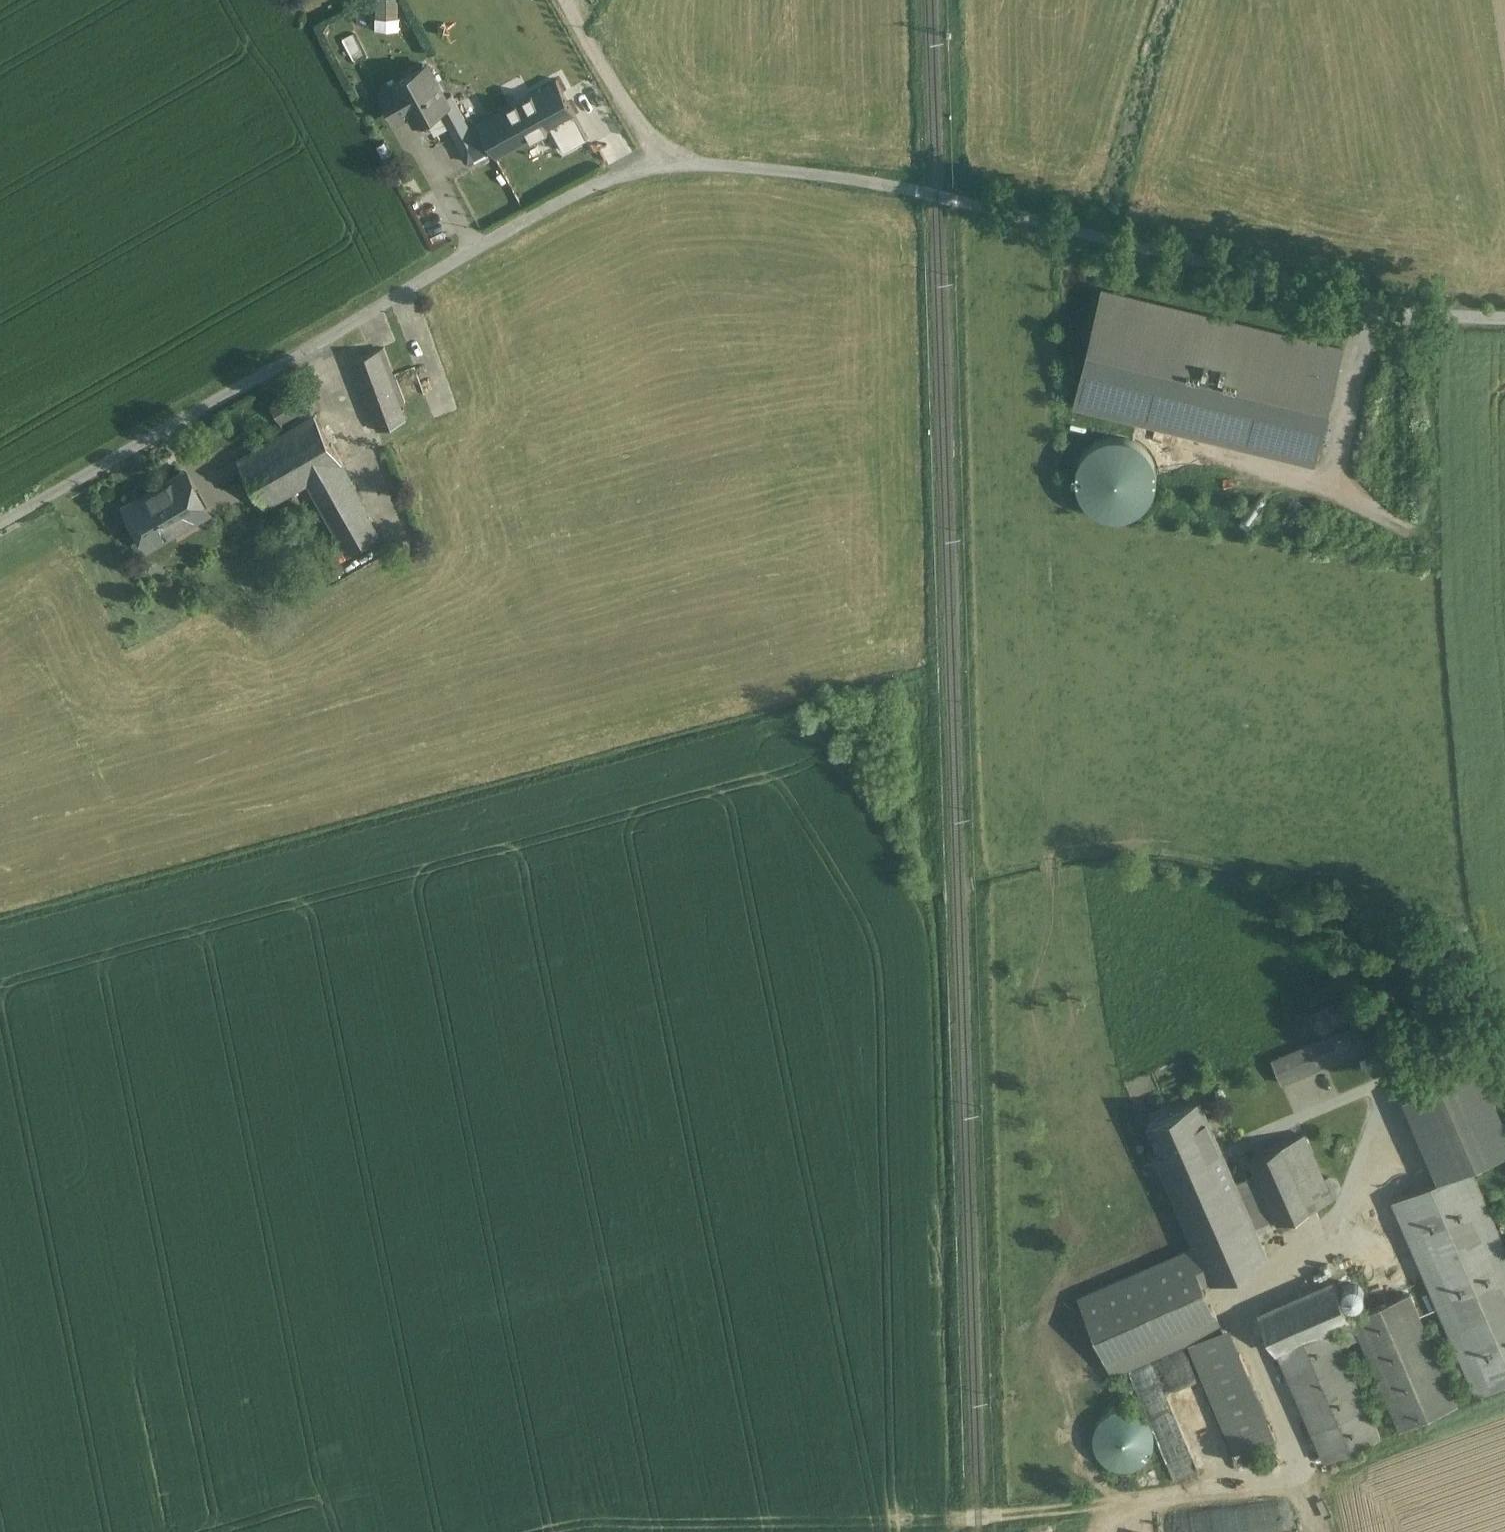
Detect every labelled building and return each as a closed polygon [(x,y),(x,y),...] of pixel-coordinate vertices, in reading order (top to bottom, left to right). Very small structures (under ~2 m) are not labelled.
[(378,17),(397,17),(397,0),(378,0),(378,17)] [(418,122),(439,110),(450,104),(446,97),(427,65),(393,84),(394,85),(386,90),(402,118),(412,112),(418,122)] [(556,81),(494,115),(512,148),(551,127),(574,114),(556,81)] [(470,128),(452,94),(446,97),(450,104),(439,110),(454,137),(470,128)] [(574,114),(551,127),(563,149),(587,137),(574,114)] [(494,115),(479,123),(493,149),(497,156),(512,148),(494,115)] [(470,128),(454,137),(468,162),(493,149),(479,123),(470,128)] [(1100,289),(1073,405),(1315,462),(1342,347),(1100,289)] [(379,351),(352,360),(378,429),(387,425),(404,419),(379,351)] [(300,389),(270,406),(279,422),(309,405),(300,389)] [(307,482),(321,506),(356,486),(316,415),(239,460),(265,505),(307,482)] [(404,419),(387,425),(378,429),(403,496),(429,487),(413,442),(404,419)] [(1080,495),(1089,507),(1103,516),(1120,518),(1136,513),(1148,502),(1156,487),(1157,472),(1151,457),(1141,445),(1126,438),(1110,437),(1096,443),(1084,453),(1078,466),(1076,481),(1080,495)] [(171,491),(161,497),(156,488),(128,504),(152,545),(168,536),(185,526),(188,525),(185,520),(201,510),(204,515),(206,514),(185,477),(168,487),(171,491)] [(356,486),(321,506),(347,551),(379,532),(362,503),(365,502),(356,486)] [(1356,1025),(1308,1046),(1318,1068),(1365,1048),(1356,1025)] [(1308,1046),(1271,1061),(1281,1084),(1318,1068),(1308,1046)] [(1404,1099),(1439,1180),(1470,1167),(1471,1167),(1504,1153),(1504,1131),(1477,1067),(1404,1099)] [(1199,1102),(1154,1122),(1168,1153),(1156,1158),(1166,1180),(1222,1155),(1199,1102)] [(1303,1135),(1287,1142),(1315,1207),(1331,1200),(1303,1135)] [(1287,1142),(1249,1158),(1256,1174),(1275,1218),(1277,1223),(1315,1207),(1287,1142)] [(1222,1155),(1166,1180),(1195,1248),(1210,1282),(1267,1258),(1254,1227),(1252,1223),(1251,1223),(1234,1183),(1222,1155)] [(1391,1201),(1476,1396),(1504,1384),(1504,1247),(1471,1167),(1470,1167),(1439,1180),(1391,1201)] [(1234,1183),(1251,1223),(1252,1223),(1254,1227),(1275,1218),(1256,1174),(1234,1183)] [(1195,1248),(1080,1298),(1105,1356),(1212,1309),(1202,1286),(1210,1282),(1195,1248)] [(1333,1282),(1258,1314),(1275,1352),(1276,1352),(1333,1328),(1350,1320),(1333,1282)] [(1362,1300),(1363,1295),(1362,1291),(1360,1288),(1356,1286),(1352,1285),(1348,1286),(1345,1288),(1342,1292),(1342,1296),(1342,1300),(1345,1303),(1348,1306),(1353,1306),(1357,1306),(1360,1303),(1362,1300)] [(1410,1294),(1351,1319),(1359,1338),(1399,1429),(1457,1404),(1410,1294)] [(1333,1328),(1276,1352),(1311,1432),(1368,1408),(1341,1346),(1336,1336),(1333,1328)] [(1355,1328),(1336,1336),(1341,1346),(1359,1338),(1355,1328)] [(1221,1330),(1190,1343),(1236,1453),(1268,1439),(1245,1383),(1221,1330)] [(1368,1408),(1311,1432),(1324,1462),(1380,1437),(1368,1408)] [(1151,1450),(1153,1439),(1151,1427),(1144,1418),(1134,1411),(1123,1409),(1111,1412),(1102,1418),(1095,1428),(1093,1440),(1096,1451),(1103,1461),(1112,1467),(1124,1469),(1135,1467),(1145,1460),(1151,1450)]
